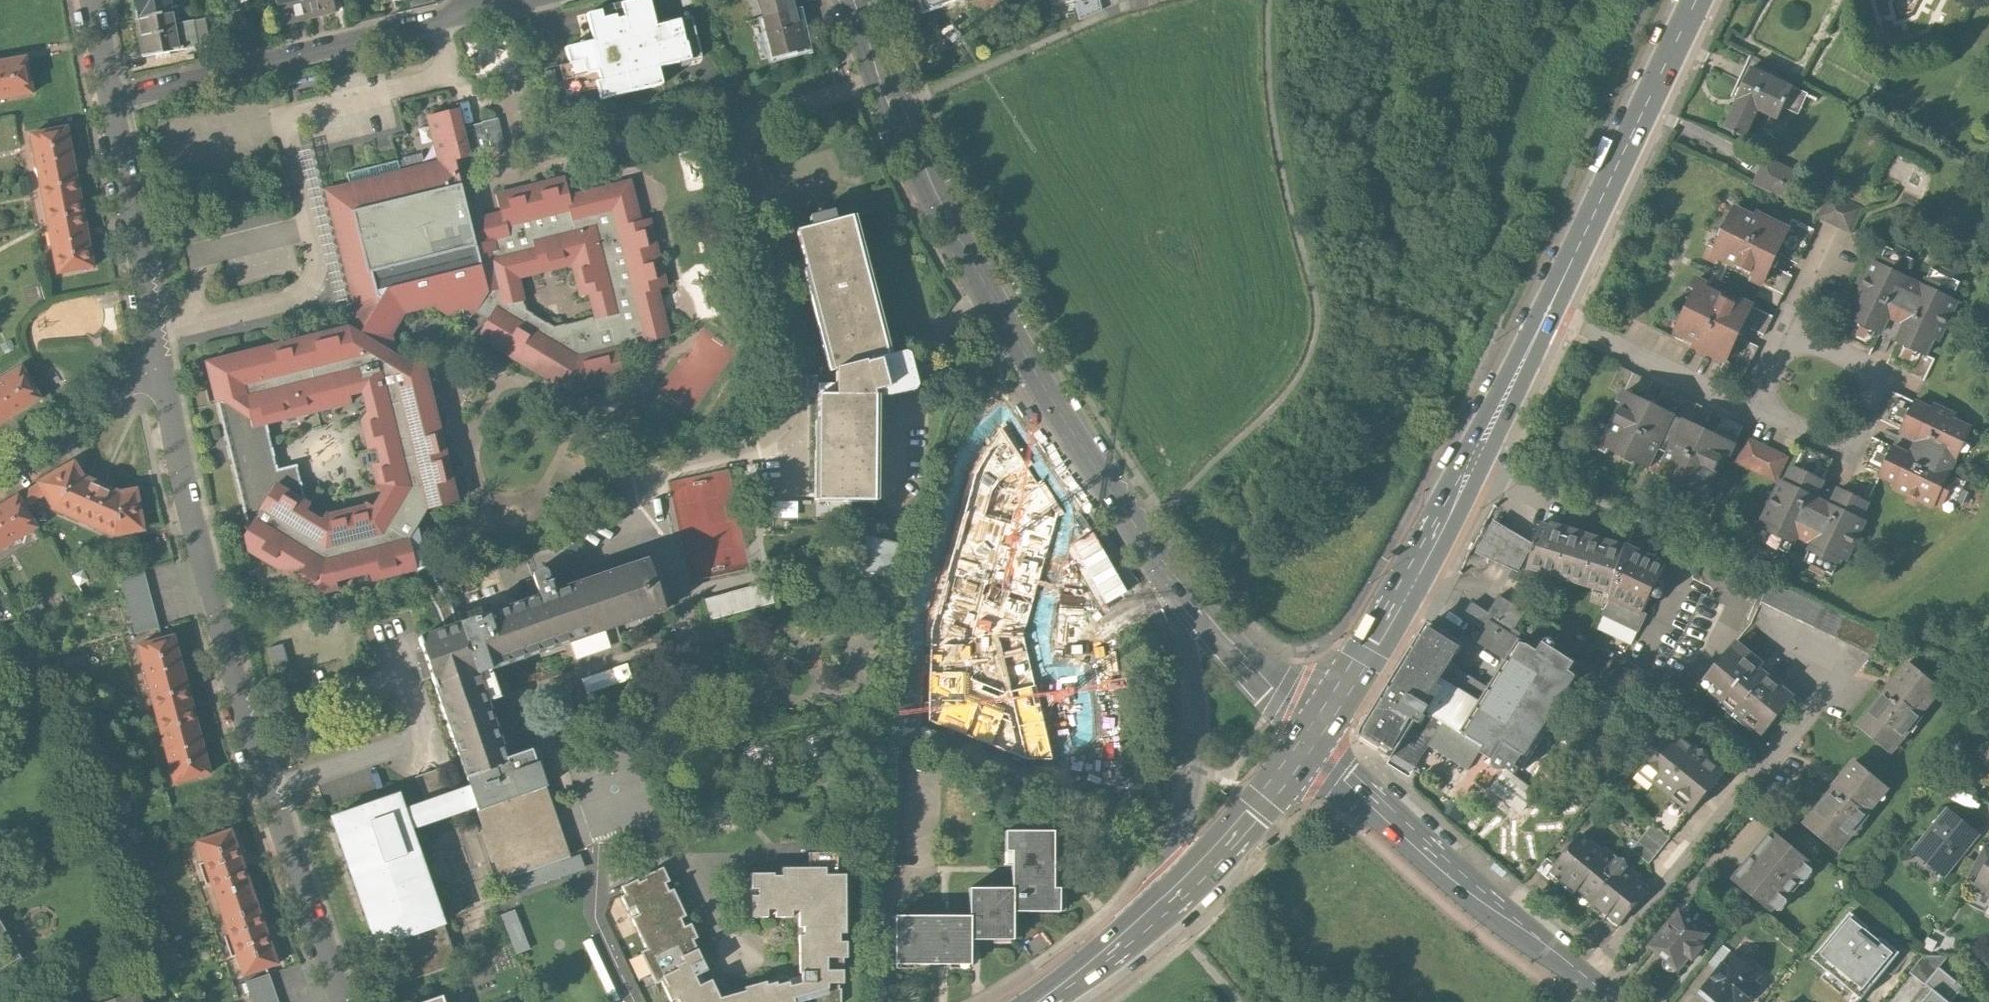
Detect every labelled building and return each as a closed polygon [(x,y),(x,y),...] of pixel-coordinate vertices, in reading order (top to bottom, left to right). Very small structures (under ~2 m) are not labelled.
[(133,20),(174,14),(172,0),(130,0),(133,20)] [(282,29),(309,23),(305,0),(276,0),(282,29)] [(309,23),(337,18),(333,0),(305,0),(309,23)] [(600,100),(663,85),(659,68),(702,58),(692,17),(670,23),(669,20),(656,23),(650,0),(645,0),(634,3),(633,1),(621,4),(624,18),(617,20),(616,16),(603,19),(601,12),(587,15),(594,42),(566,49),(569,64),(573,78),(598,72),(600,81),(596,82),(598,89),(600,100)] [(766,18),(795,10),(792,0),(761,0),(766,18)] [(931,10),(961,0),(928,0),(931,10)] [(795,10),(766,18),(775,56),(805,49),(795,10)] [(174,14),(133,20),(138,57),(179,52),(176,25),(174,14)] [(205,21),(176,25),(179,52),(209,48),(205,21)] [(32,97),(27,64),(0,68),(0,103),(32,97)] [(596,82),(600,81),(598,72),(573,78),(569,64),(559,67),(567,97),(598,89),(596,82)] [(555,70),(543,73),(547,85),(558,82),(555,70)] [(1753,70),(1725,129),(1746,139),(1759,112),(1779,121),(1785,109),(1786,107),(1784,107),(1781,105),(1789,87),(1753,70)] [(1808,95),(1796,89),(1789,102),(1787,101),(1784,107),(1786,107),(1785,109),(1799,115),(1808,95)] [(657,291),(666,288),(650,221),(640,223),(630,183),(569,198),(565,179),(497,196),(501,214),(470,222),(455,161),(470,158),(464,133),(462,128),(458,111),(428,118),(439,164),(430,166),(406,172),(402,173),(349,186),(337,189),(341,206),(338,207),(332,217),(342,259),(353,265),(358,285),(363,305),(349,329),(207,364),(254,555),(319,595),(338,590),(336,582),(370,573),(372,582),(414,571),(438,611),(445,630),(459,625),(452,606),(428,566),(419,527),(428,510),(457,503),(423,365),(413,368),(396,358),(391,336),(404,314),(433,307),(466,326),(474,313),(487,322),(481,333),(483,340),(571,394),(624,381),(617,350),(638,345),(637,339),(644,338),(644,339),(649,342),(668,337),(657,291)] [(63,118),(23,126),(52,274),(91,267),(84,230),(70,155),(63,118)] [(497,119),(474,125),(475,130),(481,155),(505,149),(497,119)] [(475,130),(474,125),(462,128),(464,133),(475,130)] [(297,150),(299,159),(314,155),(312,146),(297,150)] [(299,159),(301,168),(317,165),(314,155),(299,159)] [(404,164),(406,172),(430,166),(428,158),(404,164)] [(1767,158),(1755,183),(1791,199),(1803,175),(1767,158)] [(346,174),(349,186),(402,173),(399,161),(346,174)] [(301,168),(304,178),(319,174),(317,165),(301,168)] [(304,178),(306,187),(321,183),(319,174),(304,178)] [(306,187),(308,196),(324,193),(321,183),(306,187)] [(1829,191),(1818,216),(1854,232),(1865,208),(1829,191)] [(308,196),(310,206),(326,202),(324,193),(308,196)] [(310,206),(313,215),(328,211),(326,202),(310,206)] [(1788,228),(1740,206),(1720,248),(1714,245),(1707,259),(1767,287),(1776,268),(1782,255),(1794,230),(1788,228)] [(313,215),(315,224),(330,220),(328,211),(313,215)] [(876,396),(873,396),(872,392),(915,381),(909,355),(905,353),(889,358),(852,217),(797,231),(833,372),(836,371),(836,396),(818,396),(818,502),(875,502),(876,396)] [(1793,219),(1788,228),(1794,230),(1782,255),(1798,263),(1814,229),(1793,219)] [(315,224),(317,234),(333,230),(330,220),(315,224)] [(317,234),(320,243),(335,239),(333,230),(317,234)] [(320,243),(322,252),(337,248),(335,239),(320,243)] [(1932,268),(1927,278),(1911,270),(1915,260),(1888,247),(1883,257),(1880,264),(1874,261),(1855,300),(1859,302),(1851,319),(1880,332),(1883,334),(1891,316),(1905,323),(1897,341),(1930,356),(1956,300),(1952,298),(1955,291),(1960,282),(1932,268)] [(322,252),(324,261),(340,258),(337,248),(322,252)] [(324,261),(326,271),(342,267),(340,258),(324,261)] [(326,271),(329,280),(344,276),(342,267),(326,271)] [(1776,268),(1767,287),(1784,295),(1793,275),(1776,268)] [(329,280),(331,289),(346,286),(344,276),(329,280)] [(1697,293),(1676,335),(1728,362),(1747,325),(1757,306),(1698,276),(1691,290),(1697,293)] [(331,289),(333,299),(349,295),(346,286),(331,289)] [(333,299),(336,308),(351,304),(349,295),(333,299)] [(1773,315),(1757,306),(1747,325),(1763,333),(1773,315)] [(1870,353),(1880,332),(1851,319),(1844,316),(1834,336),(1870,353)] [(1930,356),(1897,341),(1887,362),(1924,379),(1934,358),(1930,356)] [(703,403),(710,361),(676,355),(669,397),(703,403)] [(40,404),(21,373),(0,386),(0,428),(11,422),(40,404)] [(1900,427),(1914,400),(1894,390),(1880,418),(1900,427)] [(1677,417),(1624,391),(1596,448),(1609,455),(1610,451),(1651,471),(1660,451),(1677,417)] [(1937,499),(1943,502),(1942,504),(1953,510),(1966,482),(1955,477),(1978,430),(1970,426),(1972,421),(1933,402),(1930,408),(1914,400),(1900,427),(1899,430),(1917,439),(1910,454),(1894,446),(1879,477),(1934,504),(1937,499)] [(1677,417),(1660,451),(1668,454),(1684,421),(1677,417)] [(1710,504),(1738,446),(1684,421),(1668,454),(1658,475),(1699,494),(1697,498),(1710,504)] [(974,471),(930,628),(928,721),(1028,761),(1054,761),(1025,637),(1059,513),(1003,426),(974,471)] [(1879,477),(1894,446),(1872,436),(1845,491),(1867,502),(1879,477)] [(1787,456),(1748,438),(1736,462),(1775,480),(1787,456)] [(45,494),(54,509),(81,521),(81,520),(90,523),(89,524),(114,535),(144,529),(136,489),(121,492),(101,484),(81,476),(73,463),(39,484),(45,494)] [(1788,554),(1793,544),(1809,552),(1805,561),(1833,575),(1841,558),(1847,561),(1866,522),(1862,520),(1870,503),(1867,502),(1845,491),(1838,488),(1830,505),(1816,499),(1824,481),(1792,466),(1765,521),(1768,523),(1760,540),(1788,554)] [(18,497),(24,507),(45,494),(39,484),(18,497)] [(18,497),(0,507),(0,550),(37,527),(24,507),(18,497)] [(1494,525),(1477,557),(1525,578),(1536,548),(1494,525)] [(1552,532),(1543,529),(1536,548),(1525,578),(1610,601),(1603,617),(1605,618),(1640,635),(1665,582),(1672,569),(1632,550),(1553,529),(1552,532)] [(860,565),(894,574),(903,541),(870,531),(860,565)] [(1712,554),(1708,564),(1723,585),(1762,603),(1771,582),(1712,554)] [(334,818),(391,986),(456,963),(411,830),(478,807),(503,880),(561,860),(537,792),(546,790),(532,750),(508,758),(489,702),(499,699),(489,670),(664,611),(648,562),(554,593),(541,598),(459,625),(445,630),(420,639),(443,709),(471,789),(446,797),(441,782),(432,785),(423,788),(428,803),(404,811),(399,796),(334,818)] [(117,580),(135,644),(162,637),(145,573),(117,580)] [(534,579),(541,598),(554,593),(548,575),(542,575),(538,576),(534,579)] [(1882,635),(1771,582),(1762,603),(1873,655),(1882,635)] [(756,583),(706,596),(712,617),(762,604),(756,583)] [(1736,600),(1715,590),(1700,623),(1695,633),(1681,654),(1699,666),(1712,647),(1719,636),(1731,611),(1736,600)] [(1473,603),(1463,618),(1484,631),(1490,621),(1512,635),(1527,612),(1500,596),(1489,614),(1473,603)] [(1640,635),(1605,618),(1599,631),(1633,648),(1640,635)] [(1512,635),(1490,621),(1484,631),(1477,642),(1503,658),(1516,637),(1512,635)] [(1480,753),(1507,772),(1515,778),(1578,678),(1571,672),(1576,664),(1544,644),(1539,653),(1519,640),(1487,689),(1450,666),(1462,645),(1429,625),(1363,731),(1365,741),(1393,758),(1390,762),(1410,775),(1429,746),(1469,770),(1480,753)] [(162,637),(135,644),(173,788),(214,777),(205,741),(185,669),(176,633),(162,637)] [(1738,645),(1703,688),(1766,738),(1796,701),(1761,673),(1765,667),(1738,645)] [(283,646),(270,650),(275,670),(289,666),(283,646)] [(1907,664),(1857,725),(1893,755),(1944,694),(1907,664)] [(1725,774),(1673,730),(1640,769),(1693,813),(1725,774)] [(1854,765),(1803,828),(1838,856),(1889,792),(1854,765)] [(1507,772),(1492,791),(1520,813),(1535,793),(1515,778),(1507,772)] [(1953,789),(1947,799),(1971,811),(1977,801),(1953,789)] [(1978,837),(1947,812),(1914,852),(1945,878),(1978,837)] [(1670,836),(1653,823),(1626,857),(1643,870),(1670,836)] [(231,830),(197,842),(220,909),(254,897),(243,864),(231,830)] [(1013,888),(1013,912),(1058,912),(1058,890),(1053,890),(1053,832),(1007,832),(1007,851),(1014,851),(1013,888)] [(1815,863),(1776,832),(1735,883),(1774,915),(1815,863)] [(1650,888),(1582,834),(1548,877),(1616,931),(1650,888)] [(1979,886),(1988,865),(1988,850),(1983,847),(1975,863),(1967,880),(1979,886)] [(838,853),(808,853),(808,869),(825,868),(825,875),(838,875),(838,853)] [(1957,875),(1967,880),(1975,863),(1965,858),(1957,875)] [(1979,886),(1975,892),(1988,899),(1988,865),(1979,886)] [(828,985),(839,985),(843,984),(843,970),(828,971),(828,959),(843,959),(847,959),(846,943),(840,943),(840,935),(846,935),(845,875),(838,875),(825,875),(825,868),(808,869),(782,869),(782,876),(773,876),(773,875),(751,875),(751,886),(751,890),(758,890),(758,896),(751,896),(751,918),(768,918),(767,910),(775,910),(775,918),(792,918),(792,911),(799,911),(799,928),(804,928),(804,936),(799,936),(800,974),(801,974),(801,983),(791,986),(789,981),(777,985),(776,982),(767,985),(766,982),(744,988),(744,991),(719,998),(711,980),(699,985),(696,977),(707,972),(692,942),(697,939),(690,924),(685,927),(681,919),(686,917),(673,889),(668,892),(665,885),(670,882),(663,868),(643,877),(644,880),(638,883),(637,880),(632,882),(621,887),(625,895),(621,897),(628,911),(634,908),(638,916),(631,919),(646,950),(641,953),(642,954),(652,975),(656,985),(662,982),(671,1001),(795,1001),(794,999),(828,989),(828,985)] [(638,883),(644,880),(643,877),(640,872),(630,877),(632,882),(637,880),(638,883)] [(740,918),(751,918),(751,896),(758,896),(758,890),(751,890),(751,886),(740,886),(740,918)] [(1013,888),(971,888),(971,918),(970,940),(1013,940),(1013,912),(1013,888)] [(254,897),(220,909),(243,975),(277,964),(266,930),(254,897)] [(504,912),(518,951),(533,946),(519,906),(504,912)] [(1716,936),(1683,909),(1650,950),(1683,977),(1716,936)] [(1869,928),(1851,913),(1812,959),(1828,972),(1830,969),(1848,984),(1846,987),(1861,1000),(1900,953),(1881,937),(1878,940),(1867,931),(1869,928)] [(971,918),(896,917),(896,965),(970,966),(970,940),(971,918)] [(23,959),(0,920),(0,972),(23,959)] [(1732,952),(1698,992),(1710,1001),(1746,1001),(1765,981),(1732,952)] [(652,975),(642,954),(628,960),(639,982),(652,975)] [(828,959),(828,971),(843,970),(843,959),(828,959)] [(245,982),(252,1001),(278,1001),(269,974),(245,982)] [(839,985),(828,985),(828,989),(794,999),(795,1001),(842,1001),(841,989),(839,989),(839,985)]
